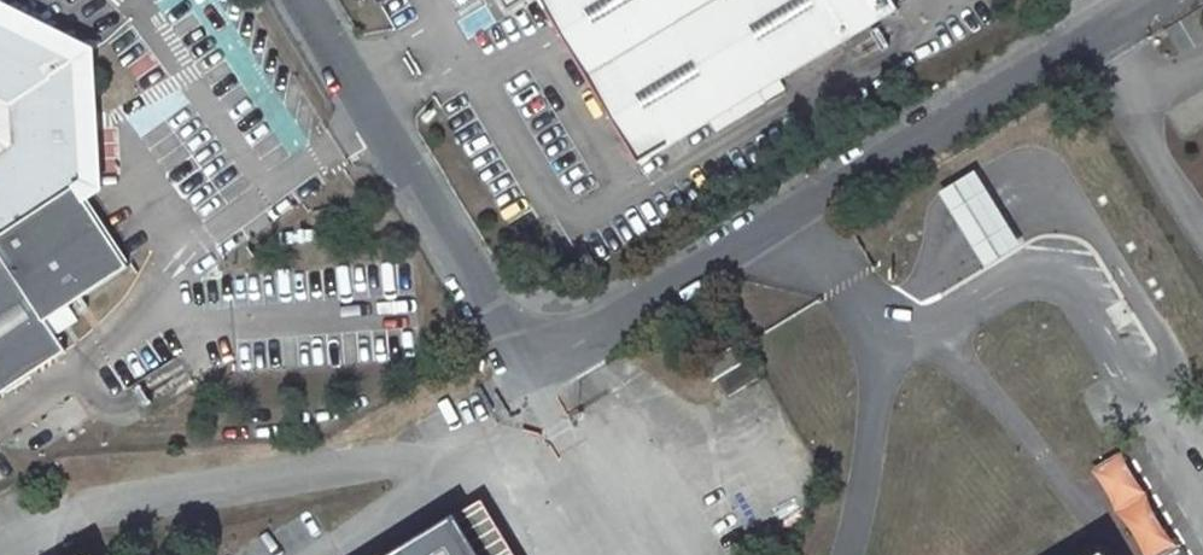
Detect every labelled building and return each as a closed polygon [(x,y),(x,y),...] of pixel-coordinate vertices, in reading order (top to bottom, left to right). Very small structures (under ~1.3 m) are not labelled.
[(509,11),(527,0),(503,0),(509,11)] [(891,0),(541,0),(639,164),(897,10),(891,0)] [(470,36),(493,18),(482,4),(459,22),(470,36)] [(0,28),(0,234),(69,188),(80,181),(73,63),(0,28)] [(1020,246),(974,171),(939,193),(985,267),(1020,246)] [(17,391),(61,364),(40,331),(125,279),(69,188),(0,234),(0,401),(17,391)] [(1088,466),(1124,535),(1138,527),(1152,553),(1168,544),(1118,450),(1088,466)] [(481,501),(392,554),(514,554),(481,501)]
